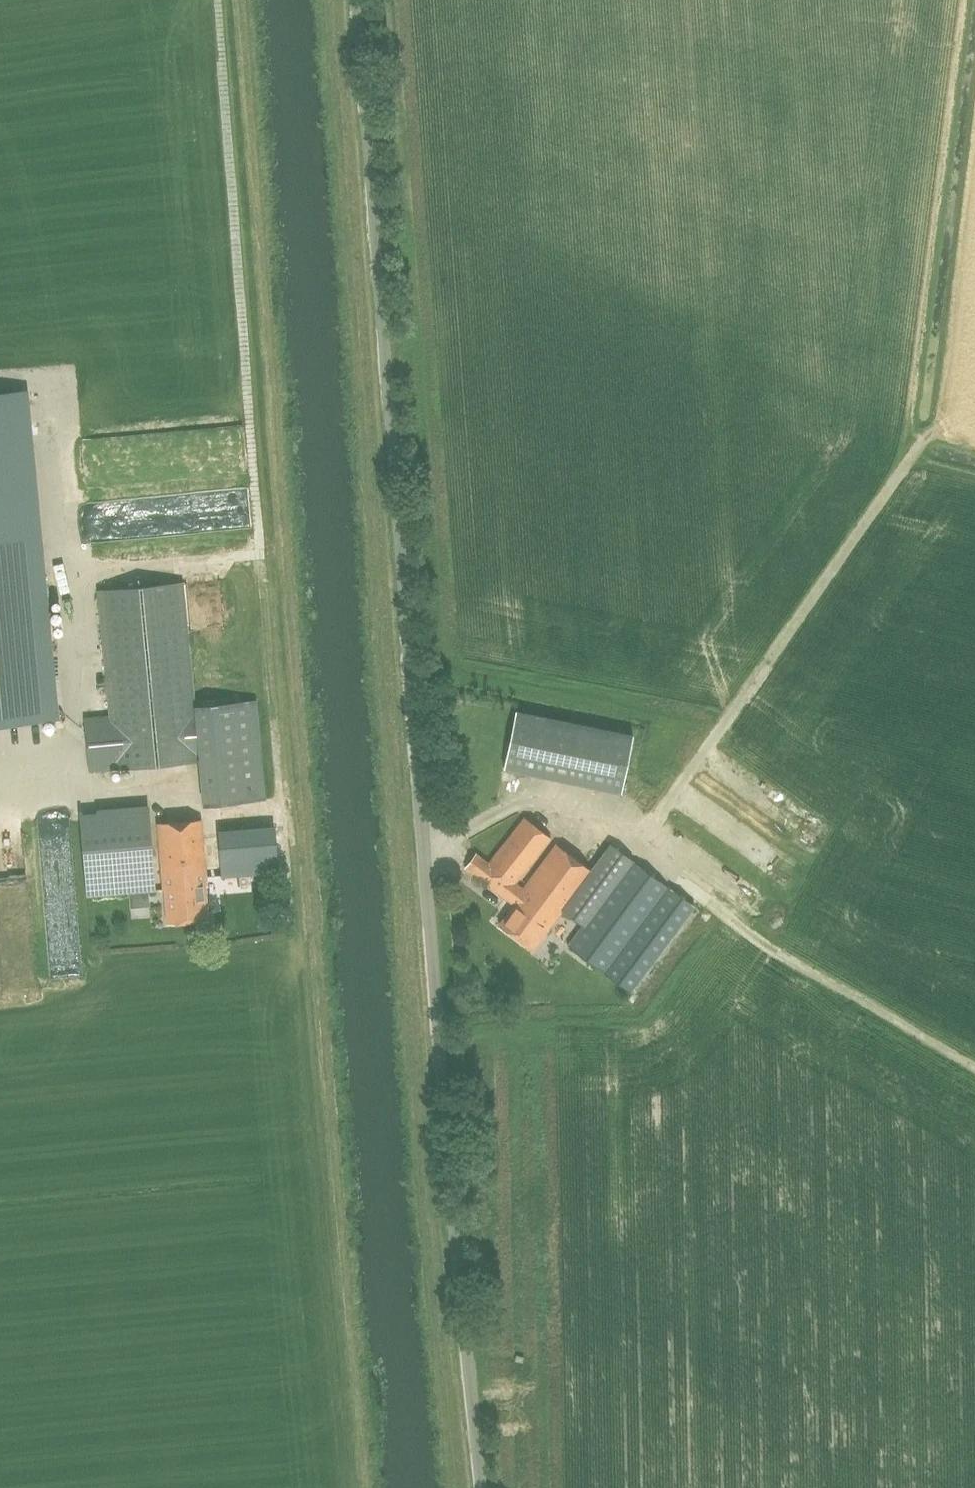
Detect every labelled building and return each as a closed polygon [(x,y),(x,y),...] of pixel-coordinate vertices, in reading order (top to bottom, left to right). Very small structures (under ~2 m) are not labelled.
[(55,720),(27,395),(0,397),(0,725),(55,720)] [(99,590),(111,716),(87,718),(91,770),(200,760),(204,805),(264,799),(255,701),(193,707),(181,583),(99,590)] [(633,735),(515,711),(503,768),(621,792),(633,735)] [(62,807),(32,808),(33,846),(64,845),(62,807)] [(547,930),(562,909),(561,908),(589,869),(556,844),(522,888),(514,882),(549,837),(522,816),(487,862),(475,853),(464,867),(513,905),(498,925),(531,950),(547,930)] [(165,889),(167,923),(207,919),(204,881),(206,881),(201,819),(157,823),(162,889),(165,889)] [(3,846),(13,845),(11,825),(1,826),(3,846)] [(274,831),(219,836),(222,875),(277,871),(274,831)] [(561,908),(562,909),(582,925),(566,945),(604,974),(628,992),(693,906),(610,844),(591,870),(589,869),(561,908)] [(82,854),(86,896),(155,890),(151,848),(82,854)]
